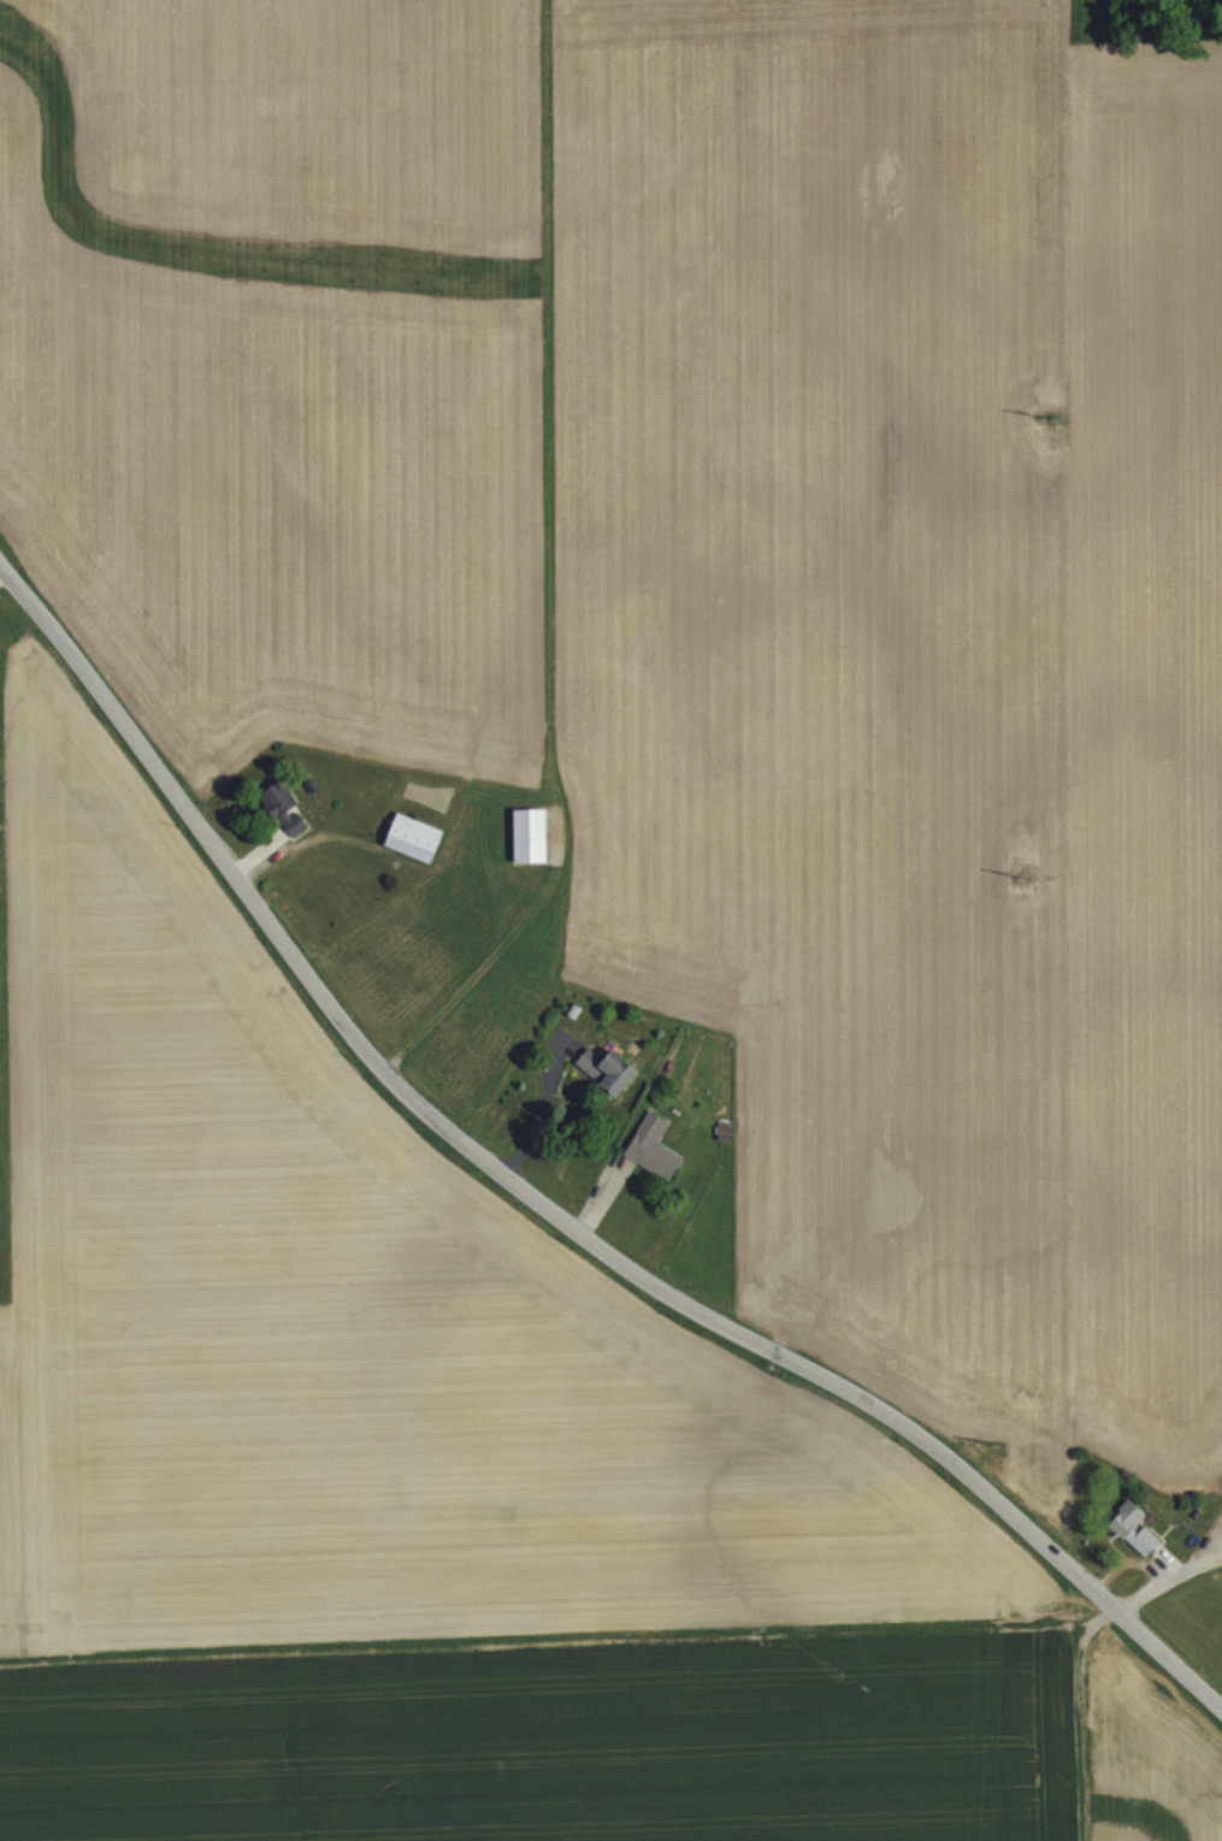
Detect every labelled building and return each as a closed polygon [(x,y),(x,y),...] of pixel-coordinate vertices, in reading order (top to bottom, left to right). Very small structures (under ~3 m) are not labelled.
[(266,803),(285,852),(305,845),(287,795),(266,803)] [(546,824),(515,824),(515,876),(546,877),(546,824)] [(433,876),(442,843),(396,829),(386,862),(433,876)] [(616,1112),(638,1085),(613,1066),(605,1077),(589,1064),(576,1081),(616,1112)] [(671,1194),(684,1171),(660,1158),(671,1137),(649,1125),(625,1169),(671,1194)] [(1109,1523),(1144,1551),(1153,1539),(1144,1533),(1143,1533),(1134,1526),(1145,1512),(1128,1498),(1109,1523)]
